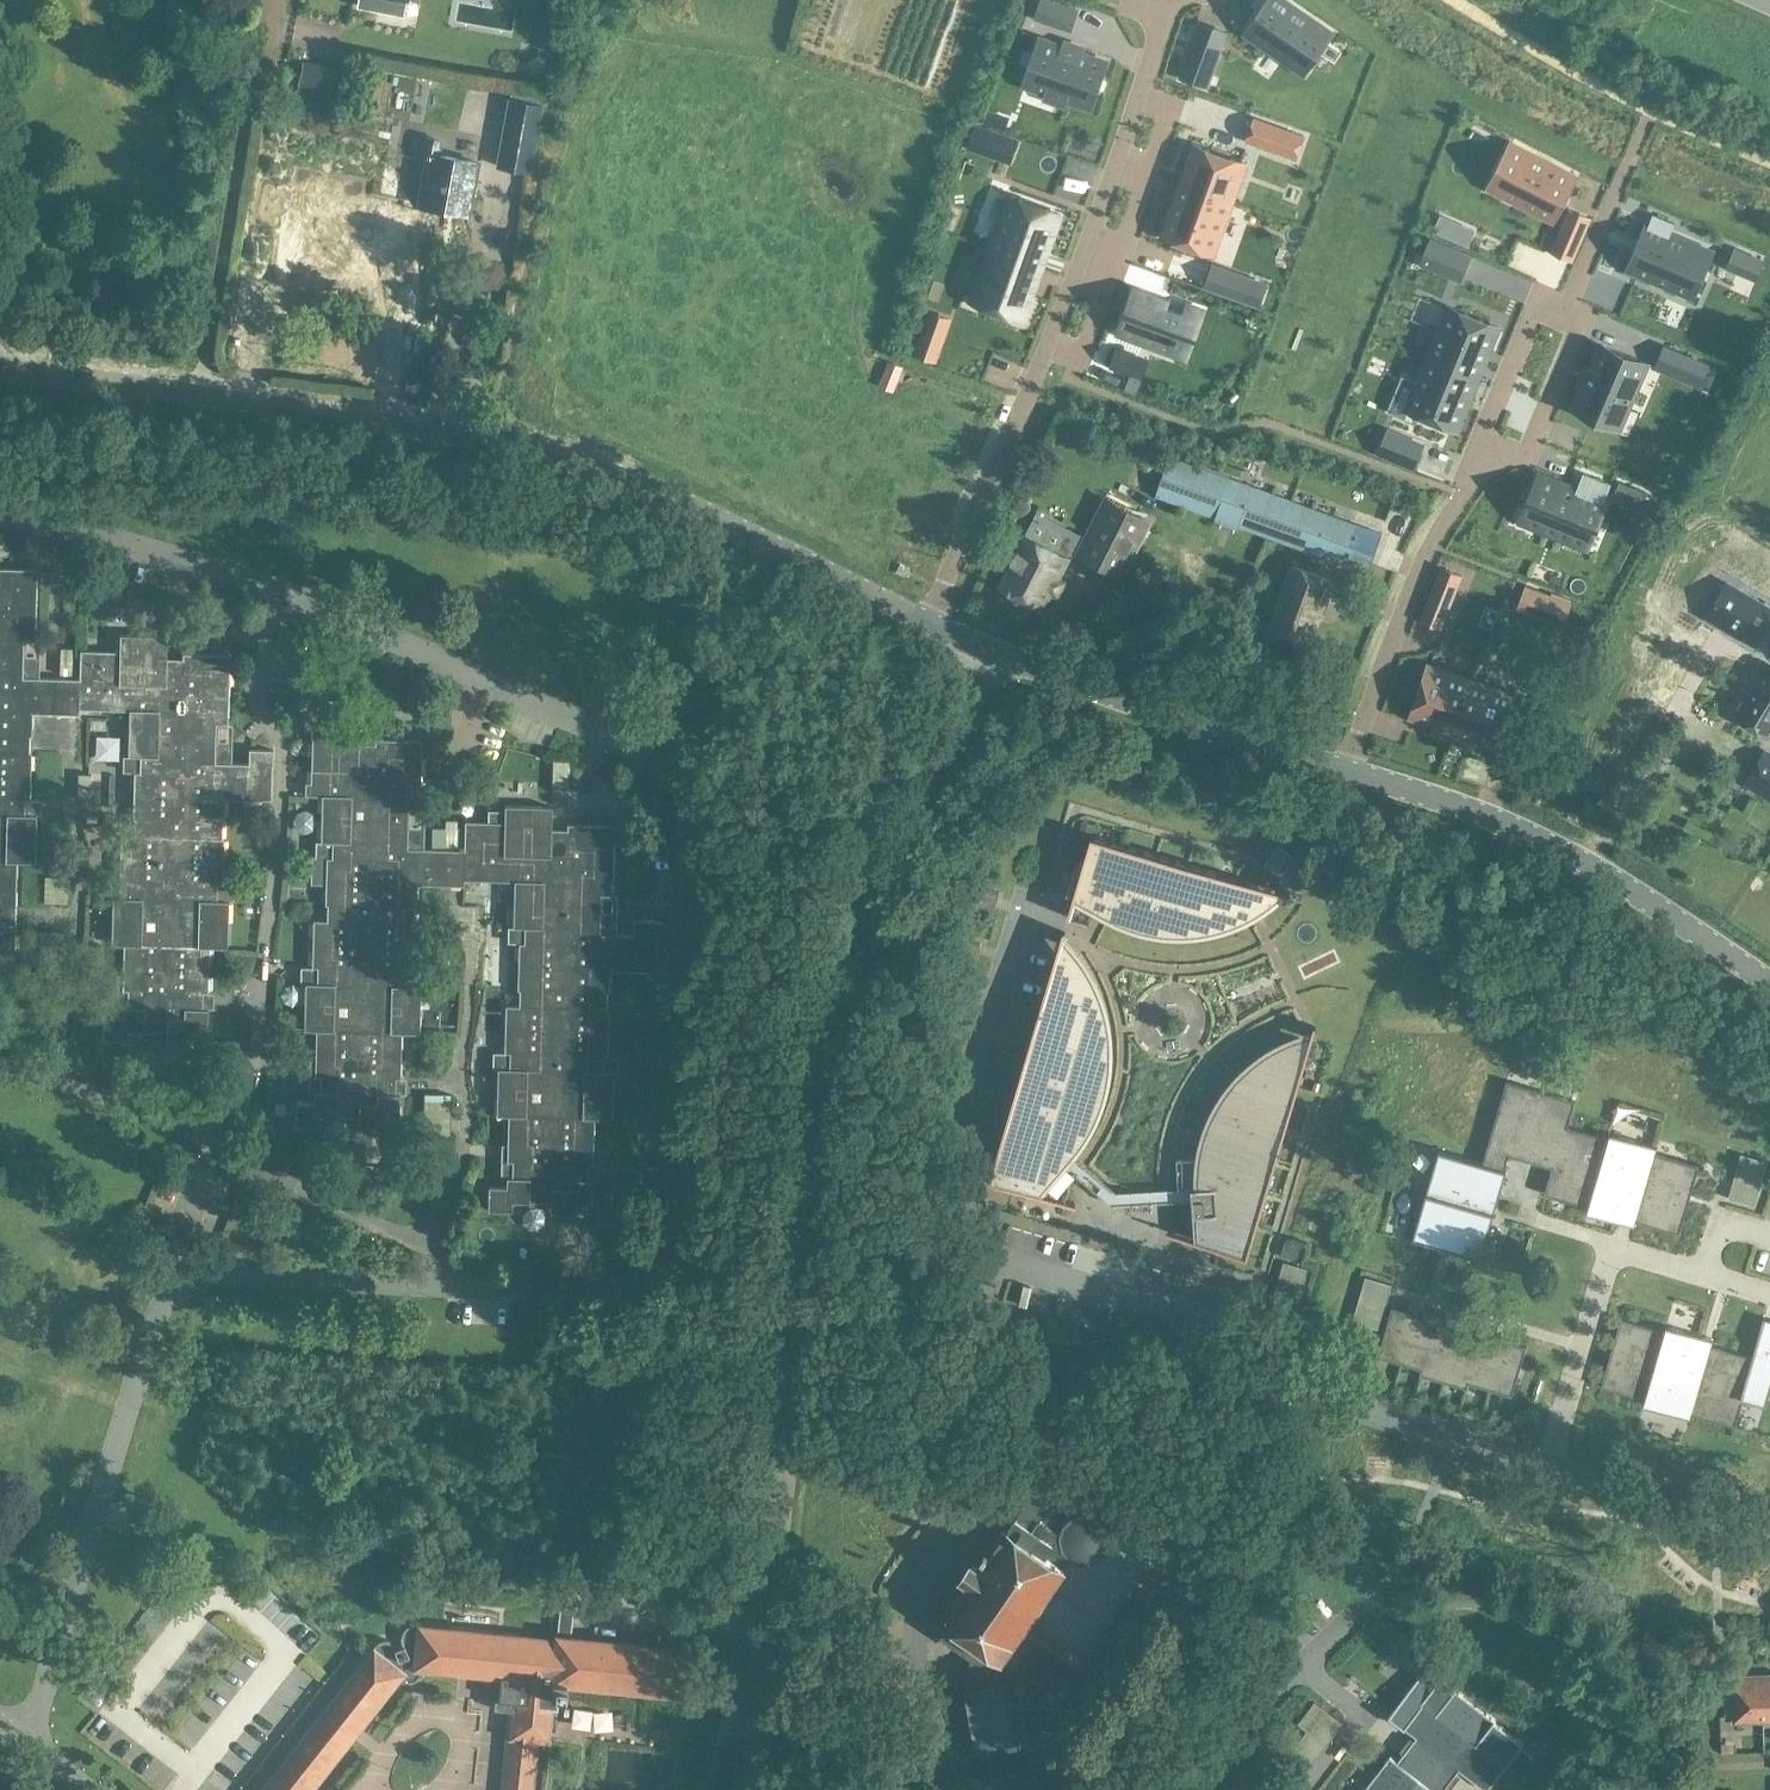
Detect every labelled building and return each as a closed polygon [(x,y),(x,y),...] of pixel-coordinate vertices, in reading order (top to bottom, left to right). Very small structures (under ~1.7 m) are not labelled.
[(358,5),(378,9),(380,0),(359,0),(358,5)] [(1071,8),(1048,0),(1043,0),(1037,17),(1064,27),(1071,8)] [(1246,32),(1267,47),(1271,42),(1308,68),(1332,34),(1283,0),(1269,0),(1246,32)] [(1039,40),(1026,79),(1048,87),(1047,91),(1065,97),(1091,106),(1106,63),(1039,40)] [(1217,59),(1190,50),(1180,77),(1207,87),(1217,60),(1217,59)] [(529,173),(532,148),(542,94),(497,86),(495,97),(508,99),(501,137),(495,167),(529,173)] [(1255,118),(1247,141),(1274,151),(1282,128),(1255,118)] [(969,147),(1010,161),(1017,141),(976,126),(969,147)] [(415,157),(427,159),(418,205),(469,214),(479,162),(439,155),(442,141),(419,137),(415,157)] [(1510,144),(1494,176),(1510,184),(1508,190),(1533,203),(1530,208),(1554,220),(1576,178),(1510,144)] [(1195,145),(1181,183),(1233,202),(1247,163),(1195,145)] [(292,232),(286,270),(299,272),(297,284),(332,290),(336,265),(351,268),(357,230),(347,228),(353,192),(407,201),(412,173),(346,162),(341,189),(306,183),(298,233),(292,232)] [(1181,183),(1162,236),(1214,255),(1233,202),(1181,183)] [(1010,196),(991,249),(1042,267),(1061,214),(1010,196)] [(1576,209),(1560,246),(1579,254),(1595,217),(1576,209)] [(1647,225),(1628,269),(1652,279),(1654,273),(1696,291),(1712,253),(1670,235),(1675,224),(1653,214),(1648,226),(1647,225)] [(1446,247),(1437,269),(1457,278),(1466,256),(1446,247)] [(991,249),(972,301),(1023,320),(1042,267),(991,249)] [(1727,268),(1742,274),(1750,256),(1735,249),(1727,268)] [(1242,280),(1214,270),(1208,288),(1235,298),(1242,280)] [(1136,288),(1120,332),(1144,341),(1146,335),(1179,347),(1183,337),(1192,341),(1203,312),(1171,300),(1172,299),(1137,286),(1136,288)] [(1449,306),(1428,358),(1478,379),(1500,327),(1449,306)] [(923,330),(915,352),(935,360),(944,337),(923,330)] [(1585,387),(1575,410),(1613,427),(1631,387),(1635,389),(1647,363),(1603,344),(1592,370),(1585,387)] [(1665,346),(1656,367),(1684,379),(1693,358),(1665,346)] [(1131,373),(1138,356),(1117,349),(1111,365),(1131,373)] [(1428,358),(1407,410),(1457,430),(1478,379),(1428,358)] [(882,382),(894,387),(897,381),(902,368),(890,364),(882,382)] [(1405,463),(1413,445),(1386,434),(1379,452),(1405,463)] [(1371,559),(1381,532),(1171,456),(1157,495),(1213,515),(1215,516),(1214,520),(1238,528),(1238,527),(1343,564),(1348,550),(1371,559)] [(1539,476),(1522,520),(1546,529),(1548,524),(1566,532),(1568,527),(1591,537),(1606,502),(1604,502),(1610,485),(1584,474),(1577,491),(1539,476)] [(1086,538),(1078,552),(1123,575),(1151,521),(1106,498),(1086,538)] [(1026,537),(1001,586),(1012,592),(1012,597),(1016,601),(1022,604),(1027,605),(1032,602),(1043,607),(1068,558),(1067,557),(1072,549),(1078,552),(1086,538),(1069,529),(1057,552),(1026,537)] [(0,543),(0,554),(10,555),(10,544),(0,543)] [(102,548),(96,568),(106,572),(113,551),(102,548)] [(1291,567),(1268,630),(1309,645),(1316,624),(1314,624),(1318,613),(1320,614),(1324,603),(1321,602),(1329,581),(1291,567)] [(15,949),(16,924),(16,923),(9,923),(9,907),(15,908),(16,862),(35,862),(36,835),(37,816),(29,816),(25,816),(26,800),(29,800),(31,751),(29,751),(30,735),(32,735),(33,713),(78,714),(79,708),(129,710),(128,736),(129,757),(124,757),(123,772),(135,772),(133,819),(136,819),(135,836),(121,835),(120,882),(125,882),(125,898),(119,898),(114,898),(113,918),(112,945),(124,946),(123,991),(128,991),(127,1008),(122,1008),(122,1016),(104,1016),(103,1039),(127,1040),(127,1031),(146,1032),(146,1025),(167,1026),(167,1032),(167,1041),(190,1042),(190,1033),(207,1033),(207,1009),(202,1009),(202,993),(208,993),(209,947),(228,948),(229,920),(227,920),(227,901),(221,901),(216,901),(217,884),(222,884),(224,838),(221,838),(222,821),(224,821),(225,798),(272,799),(272,794),(273,766),(273,751),(249,750),(249,765),(232,764),(215,764),(217,725),(227,726),(230,656),(183,654),(183,659),(182,686),(165,686),(166,659),(166,654),(152,653),(153,637),(120,635),(120,652),(80,650),(79,680),(40,679),(23,678),(24,639),(36,639),(38,570),(0,568),(0,949),(15,949)] [(1443,569),(1428,610),(1446,617),(1461,576),(1443,569)] [(1769,617),(1769,605),(1726,579),(1707,611),(1755,641),(1769,617)] [(1540,596),(1534,615),(1561,625),(1568,607),(1540,596)] [(72,648),(61,647),(60,674),(72,674),(72,648)] [(1768,735),(1769,731),(1769,661),(1736,717),(1768,735)] [(1428,666),(1410,717),(1454,732),(1471,680),(1428,666)] [(1471,680),(1454,732),(1497,746),(1514,695),(1471,680)] [(400,1119),(400,1106),(401,1095),(395,1095),(395,1078),(399,1078),(401,1032),(419,1032),(420,1005),(421,986),(414,986),(409,986),(410,970),(415,970),(416,924),(414,924),(415,907),(417,907),(418,885),(464,886),(465,880),(514,882),(514,907),(513,927),(519,927),(525,927),(524,944),(519,944),(517,990),(520,990),(519,1006),(506,1005),(504,1052),(510,1052),(510,1069),(504,1068),(499,1069),(498,1087),(497,1115),(508,1115),(507,1145),(501,1145),(500,1176),(507,1176),(507,1187),(489,1186),(488,1211),(512,1211),(513,1201),(530,1202),(530,1196),(552,1197),(552,1202),(552,1213),(575,1213),(575,1203),(592,1204),(593,1180),(587,1180),(587,1164),(593,1164),(595,1119),(612,1119),(613,1092),(612,1072),(608,1071),(608,1073),(602,1073),(603,1057),(608,1057),(609,1010),(607,1010),(608,995),(609,995),(610,970),(656,972),(657,936),(658,922),(634,921),(633,935),(616,935),(599,934),(601,896),(612,896),(615,827),(568,825),(568,831),(567,857),(551,856),(552,830),(552,825),(552,808),(538,807),(506,806),(506,811),(505,824),(488,824),(467,823),(467,828),(466,852),(431,851),(425,851),(406,850),(408,809),(419,810),(422,740),(375,739),(375,745),(374,771),(357,770),(358,744),(358,738),(359,722),(346,721),(313,720),(312,743),(310,795),(323,795),(322,823),(321,842),(327,842),(332,842),(332,859),(328,859),(315,858),(312,858),(311,884),(327,884),(326,905),(330,905),(329,921),(314,921),(313,967),(319,968),(318,984),(307,984),(306,1003),(305,1031),(317,1031),(316,1060),(310,1060),(309,1092),(315,1092),(315,1101),(298,1101),(296,1101),(295,1125),(320,1126),(320,1117),(338,1117),(359,1118),(359,1127),(383,1128),(383,1118),(400,1119)] [(90,760),(90,740),(66,740),(65,760),(90,760)] [(1745,783),(1769,797),(1769,753),(1765,750),(1745,783)] [(90,797),(91,774),(79,774),(78,797),(90,797)] [(1079,835),(1091,838),(1092,835),(1095,825),(1082,821),(1079,835)] [(1238,878),(1092,835),(1084,863),(1079,861),(1078,860),(1068,893),(1070,894),(1070,893),(1075,894),(1068,918),(1070,918),(1076,897),(1096,910),(1117,920),(1139,928),(1162,932),(1185,932),(1209,929),(1231,923),(1253,913),(1272,901),(1248,894),(1241,897),(1238,891),(1223,897),(1221,891),(1223,888),(1226,876),(1237,879),(1238,878)] [(1280,845),(1266,864),(1287,880),(1302,862),(1280,845)] [(68,878),(46,877),(45,902),(67,903),(68,878)] [(996,907),(1001,891),(986,886),(981,903),(996,907)] [(436,939),(436,950),(459,951),(459,939),(436,939)] [(979,959),(982,946),(969,942),(966,956),(979,959)] [(459,951),(436,950),(435,964),(459,965),(459,951)] [(1048,985),(1043,1003),(1038,1019),(1029,1051),(1010,1115),(990,1180),(1030,1192),(1066,1161),(1054,1151),(1059,1145),(1071,1155),(1074,1152),(1087,1133),(1098,1112),(1105,1090),(1109,1067),(1110,1044),(1107,1020),(1101,998),(1091,977),(1079,957),(1062,989),(1065,996),(1066,997),(1068,1002),(1062,1005),(1061,1004),(1058,1003),(1046,1000),(1050,986),(1048,985)] [(976,970),(962,966),(958,981),(972,985),(976,970)] [(1200,1182),(1193,1187),(1196,1238),(1195,1238),(1195,1240),(1249,1256),(1301,1079),(1299,1078),(1296,1089),(1282,1085),(1281,1086),(1277,1080),(1289,1072),(1299,1038),(1278,1047),(1258,1060),(1241,1076),(1226,1094),(1214,1114),(1206,1136),(1201,1159),(1200,1182)] [(1509,1155),(1541,1164),(1553,1168),(1549,1180),(1545,1194),(1589,1207),(1587,1213),(1634,1226),(1636,1221),(1680,1234),(1700,1165),(1656,1152),(1658,1147),(1610,1133),(1609,1138),(1600,1136),(1568,1127),(1573,1110),(1576,1101),(1507,1081),(1483,1163),(1439,1150),(1413,1240),(1481,1260),(1507,1170),(1505,1169),(1509,1155)] [(424,1118),(450,1119),(451,1103),(425,1102),(424,1118)] [(450,1119),(424,1118),(424,1132),(450,1133),(451,1119),(450,1119)] [(394,1147),(380,1147),(380,1165),(394,1165),(394,1147)] [(1754,1206),(1766,1161),(1742,1154),(1730,1199),(1754,1206)] [(1286,1240),(1281,1256),(1302,1262),(1306,1246),(1286,1240)] [(1310,1270),(1284,1262),(1271,1306),(1297,1314),(1310,1270)] [(1366,1278),(1353,1321),(1379,1328),(1391,1285),(1366,1278)] [(997,1286),(972,1279),(959,1323),(984,1330),(997,1286)] [(1393,1307),(1378,1356),(1422,1369),(1420,1375),(1467,1388),(1469,1383),(1512,1396),(1527,1346),(1480,1332),(1478,1338),(1438,1326),(1439,1321),(1393,1307)] [(1601,1387),(1645,1400),(1643,1405),(1690,1419),(1692,1413),(1736,1426),(1744,1398),(1766,1405),(1768,1399),(1769,1400),(1769,1319),(1764,1318),(1754,1352),(1753,1357),(1717,1346),(1712,1345),(1714,1339),(1667,1325),(1665,1331),(1621,1318),(1601,1387)] [(1033,1512),(1046,1514),(1051,1506),(1034,1494),(1020,1513),(1029,1519),(1033,1512)] [(968,1571),(941,1612),(944,1614),(943,1616),(952,1622),(945,1633),(976,1654),(968,1666),(966,1682),(967,1689),(965,1690),(977,1747),(1014,1739),(1003,1683),(996,1684),(993,1672),(1002,1659),(1082,1713),(1103,1683),(1026,1629),(1047,1598),(1044,1597),(1065,1567),(1062,1565),(1067,1558),(1080,1563),(1093,1561),(1102,1553),(1105,1541),(1103,1527),(1093,1518),(1082,1515),(1068,1519),(1059,1531),(1059,1547),(1012,1515),(989,1550),(975,1541),(963,1559),(973,1565),(968,1571)] [(547,1739),(550,1705),(556,1705),(557,1696),(573,1697),(575,1682),(684,1694),(689,1649),(570,1637),(571,1627),(558,1625),(556,1639),(520,1636),(520,1633),(475,1628),(475,1629),(464,1628),(464,1627),(419,1622),(412,1623),(406,1626),(402,1632),(402,1639),(405,1645),(397,1647),(393,1642),(388,1639),(382,1639),(377,1642),(373,1646),(328,1702),(328,1703),(321,1711),(258,1789),(307,1789),(350,1736),(352,1737),(360,1727),(358,1725),(399,1675),(403,1679),(408,1681),(413,1680),(418,1677),(420,1672),(420,1667),(459,1671),(459,1673),(472,1675),(472,1672),(500,1675),(498,1698),(494,1698),(493,1708),(512,1710),(503,1789),(542,1789),(547,1739)] [(1458,1772),(1459,1769),(1486,1789),(1488,1789),(1524,1743),(1426,1668),(1390,1716),(1417,1737),(1416,1739),(1414,1741),(1403,1755),(1397,1763),(1389,1757),(1377,1772),(1363,1789),(1444,1789),(1458,1772)] [(1727,1677),(1729,1718),(1769,1717),(1769,1676),(1727,1677)] [(1315,1702),(1299,1723),(1308,1730),(1292,1750),(1311,1765),(1342,1724),(1343,1723),(1315,1702)]
